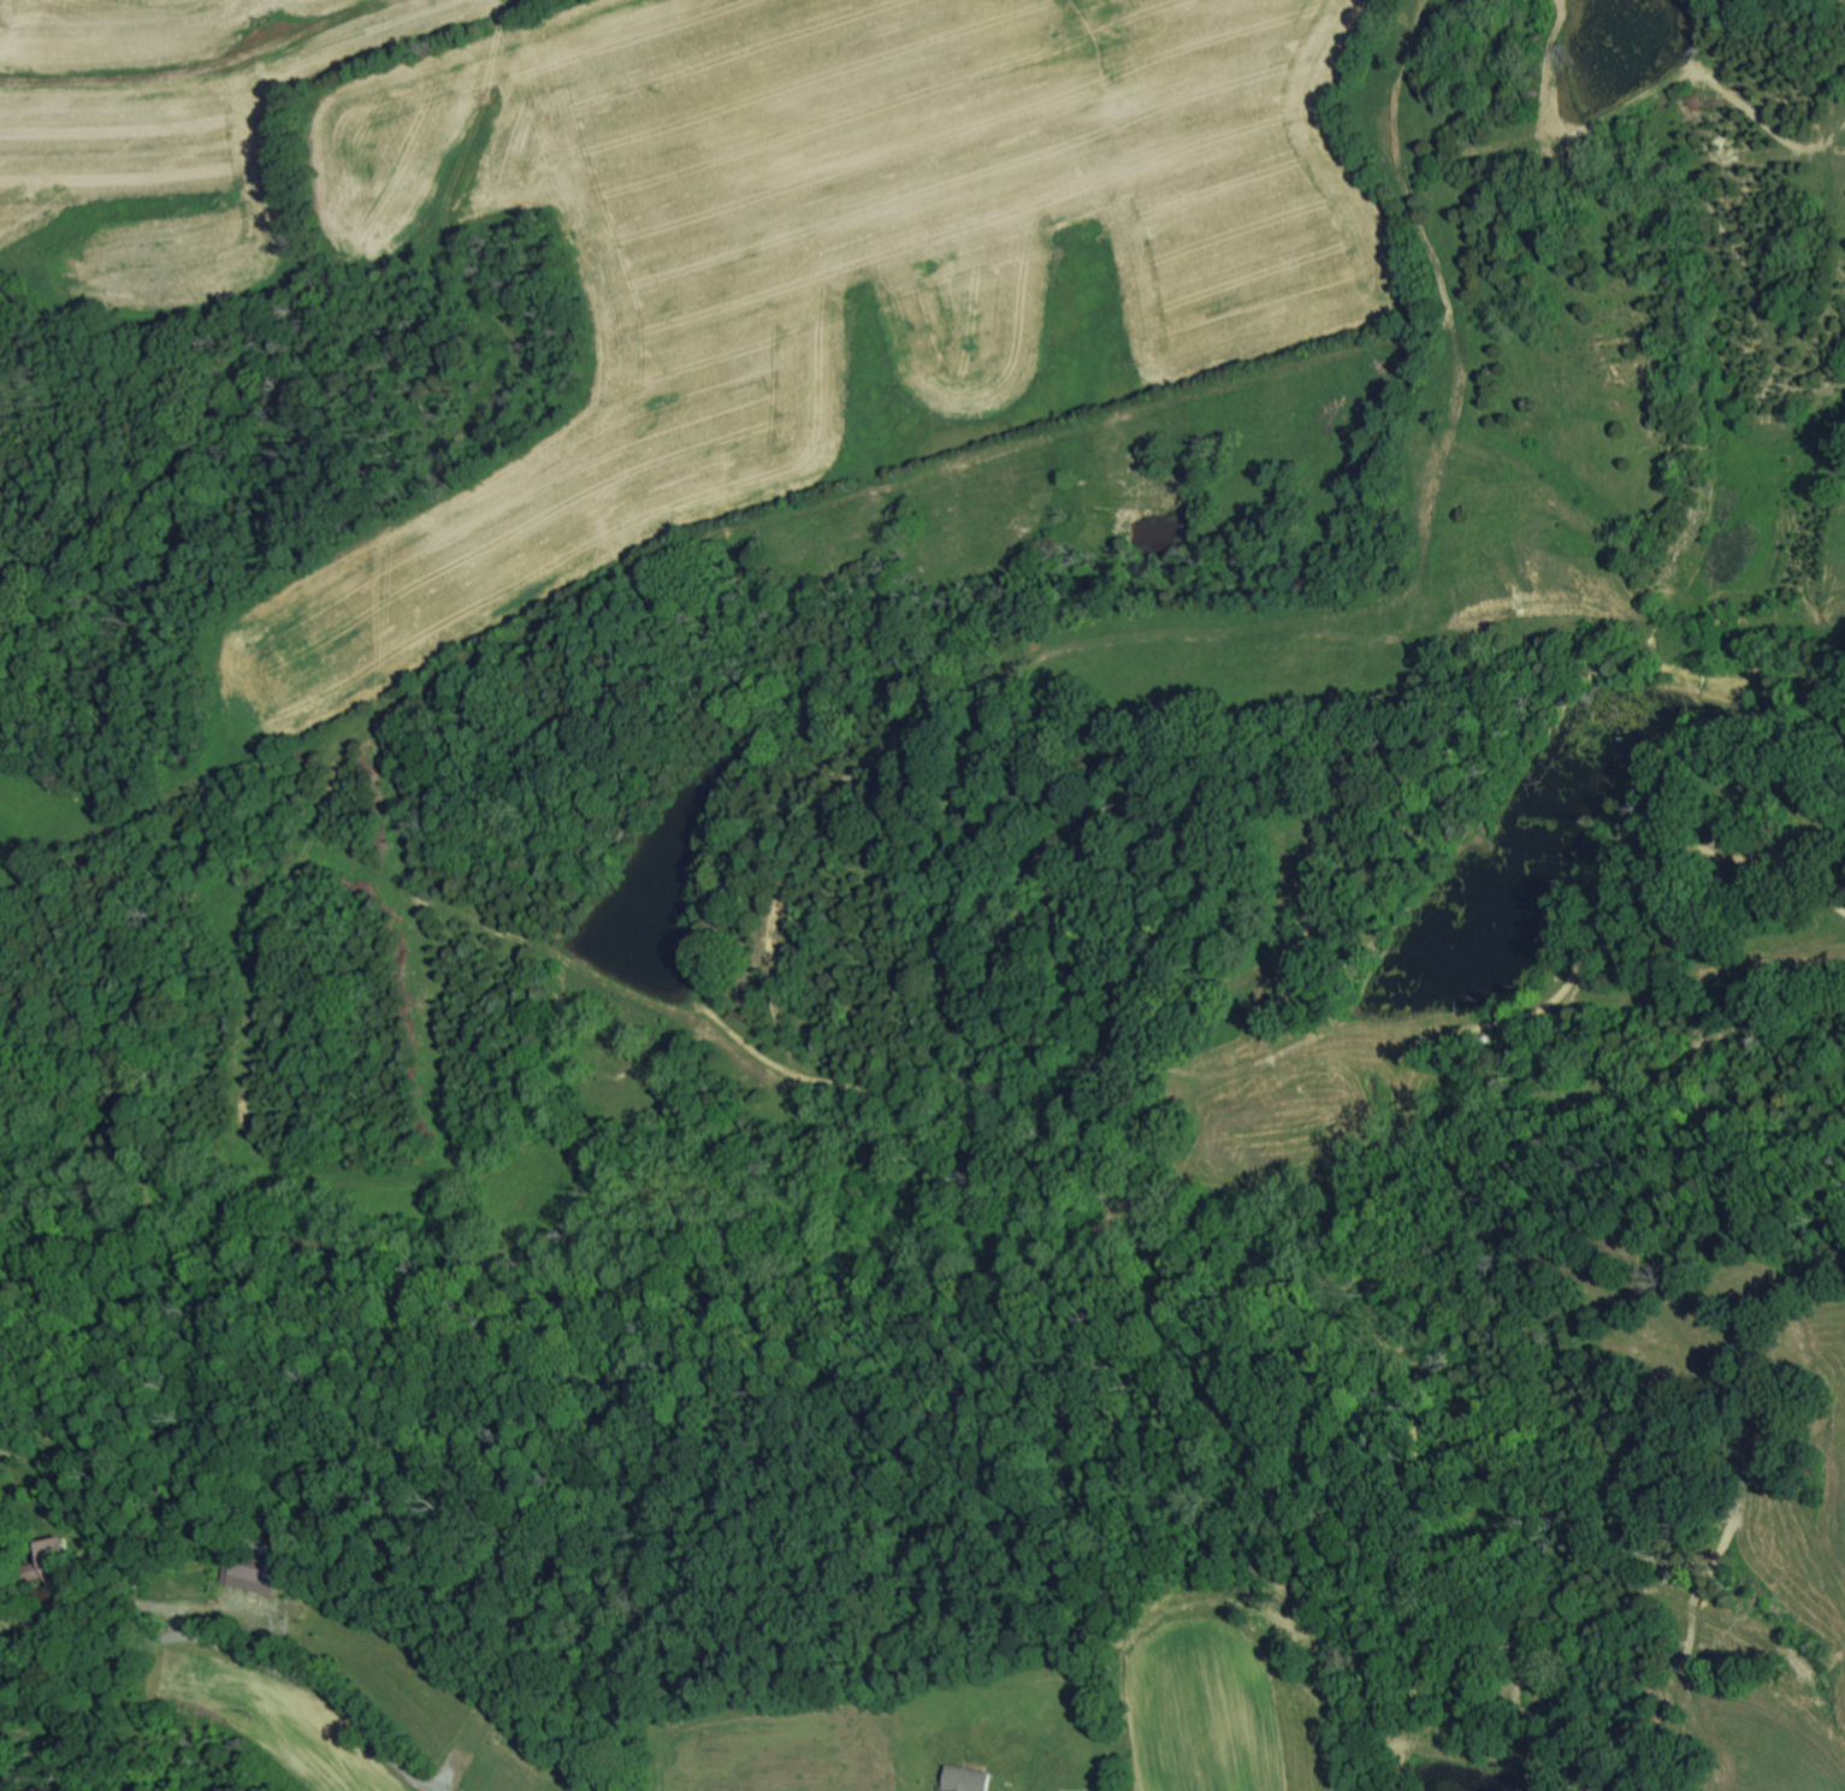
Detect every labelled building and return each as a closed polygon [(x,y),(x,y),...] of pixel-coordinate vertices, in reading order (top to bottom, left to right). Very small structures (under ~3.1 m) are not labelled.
[(66,1556),(63,1537),(33,1542),(36,1561),(66,1556)] [(266,1568),(232,1560),(230,1570),(223,1569),(219,1583),(273,1596),(275,1586),(263,1583),(266,1568)] [(957,1790),(985,1790),(989,1773),(945,1765),(940,1787),(957,1790)]
